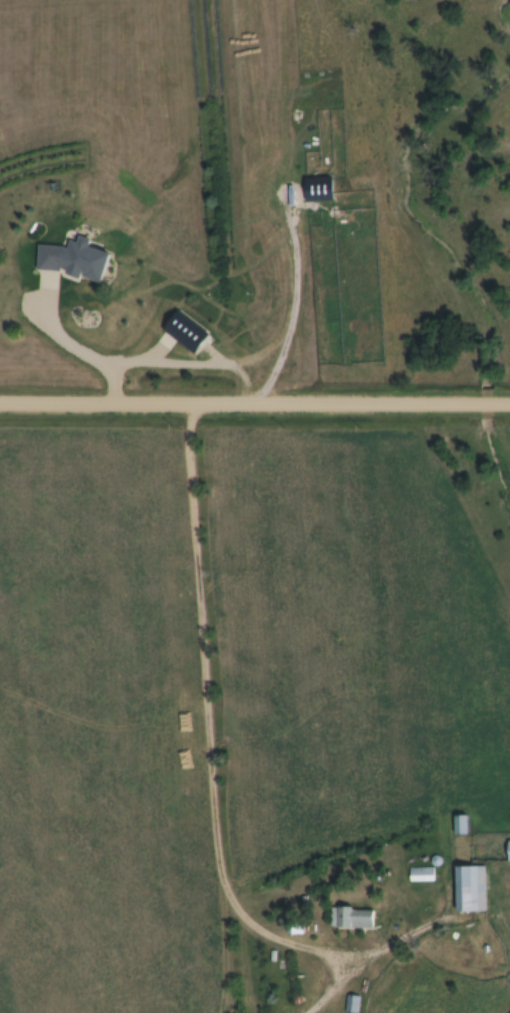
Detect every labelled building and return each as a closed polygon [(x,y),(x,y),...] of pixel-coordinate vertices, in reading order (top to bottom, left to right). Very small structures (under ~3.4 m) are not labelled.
[(96,285),(104,254),(85,248),(87,241),(67,236),(63,251),(37,244),(31,268),(96,285)] [(192,357),(207,336),(172,311),(158,332),(192,357)] [(464,818),(450,818),(451,836),(464,836),(464,818)] [(482,868),(450,868),(451,914),(483,914),(482,868)] [(406,883),(431,882),(431,869),(406,870),(406,883)] [(371,910),(327,910),(327,931),(371,931),(371,910)] [(355,998),(343,999),(344,1012),(355,1012),(355,998)]
